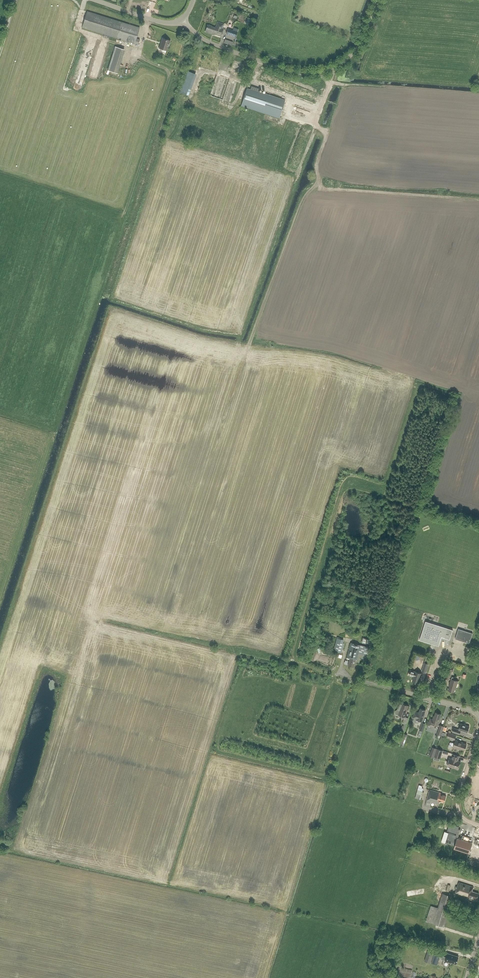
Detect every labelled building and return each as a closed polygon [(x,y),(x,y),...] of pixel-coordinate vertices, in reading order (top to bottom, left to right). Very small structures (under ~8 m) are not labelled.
[(138,44),(140,40),(136,38),(140,28),(87,11),(82,27),(138,44)] [(224,24),(218,22),(216,26),(215,26),(215,27),(207,25),(205,31),(213,34),(214,34),(221,36),(224,29),(222,28),(224,24)] [(236,37),(238,30),(233,28),(232,30),(228,29),(226,34),(236,37)] [(167,51),(171,40),(162,38),(159,48),(167,51)] [(118,73),(125,49),(115,46),(108,70),(118,73)] [(81,82),(86,73),(81,71),(76,80),(81,82)] [(188,95),(190,89),(196,74),(188,71),(180,92),(188,95)] [(218,75),(212,95),(232,101),(235,90),(236,90),(238,81),(218,75)] [(251,86),(250,90),(247,89),(242,105),(280,117),(285,101),(258,92),(259,89),(251,86)] [(448,644),(453,630),(426,621),(420,640),(439,646),(439,644),(448,644)] [(470,643),(473,633),(459,629),(455,639),(470,643)] [(336,641),(334,651),(341,653),(344,643),(336,641)] [(356,662),(360,645),(351,643),(347,658),(350,658),(348,665),(354,666),(355,662),(356,662)] [(360,645),(356,662),(359,663),(360,658),(367,660),(370,647),(360,645)] [(424,662),(422,671),(426,672),(429,664),(428,663),(430,658),(427,657),(425,662),(424,662)] [(415,671),(410,670),(409,675),(414,676),(412,681),(419,683),(422,673),(415,671)] [(450,686),(449,690),(454,692),(455,688),(456,688),(458,681),(453,679),(454,677),(452,677),(451,679),(449,686),(450,686)] [(403,704),(400,704),(399,707),(398,706),(397,709),(396,710),(395,712),(396,714),(402,715),(401,718),(404,719),(403,723),(403,724),(397,742),(400,743),(408,718),(405,717),(408,709),(407,709),(408,705),(403,704)] [(424,714),(426,710),(420,708),(419,712),(415,711),(412,718),(414,718),(413,721),(414,722),(418,723),(419,723),(420,720),(423,721),(425,714),(424,714)] [(440,718),(441,714),(436,712),(435,716),(434,716),(433,719),(430,718),(428,725),(434,728),(435,727),(436,727),(437,725),(438,725),(441,718),(440,718)] [(467,733),(469,726),(461,723),(459,729),(454,728),(452,732),(460,734),(461,730),(467,733)] [(465,750),(467,744),(463,743),(463,742),(456,740),(453,747),(461,749),(465,750)] [(433,757),(435,750),(436,748),(433,747),(430,754),(428,754),(427,755),(433,757)] [(440,758),(443,751),(437,749),(434,756),(440,758)] [(458,760),(460,756),(453,754),(452,758),(450,758),(447,765),(458,769),(461,761),(458,760)] [(417,798),(421,799),(425,785),(420,784),(417,798)] [(444,802),(446,796),(441,794),(442,793),(430,789),(425,805),(430,807),(432,802),(439,804),(440,801),(444,802)] [(458,837),(460,829),(458,829),(459,826),(450,823),(447,830),(457,833),(456,835),(449,833),(446,843),(453,845),(453,844),(455,844),(454,848),(469,852),(472,843),(471,842),(472,841),(469,840),(469,837),(462,835),(462,838),(458,837)] [(477,899),(478,893),(472,891),(473,887),(459,882),(455,893),(467,897),(466,898),(464,897),(463,902),(466,903),(468,897),(470,898),(469,898),(473,900),(474,898),(477,899)] [(431,905),(426,921),(444,927),(453,897),(442,893),(441,894),(438,907),(431,905)] [(431,963),(431,961),(434,953),(430,952),(428,951),(425,961),(431,963)] [(437,965),(440,955),(434,953),(431,963),(437,965)] [(456,964),(459,957),(448,953),(446,957),(442,956),(441,959),(451,962),(456,964)]
